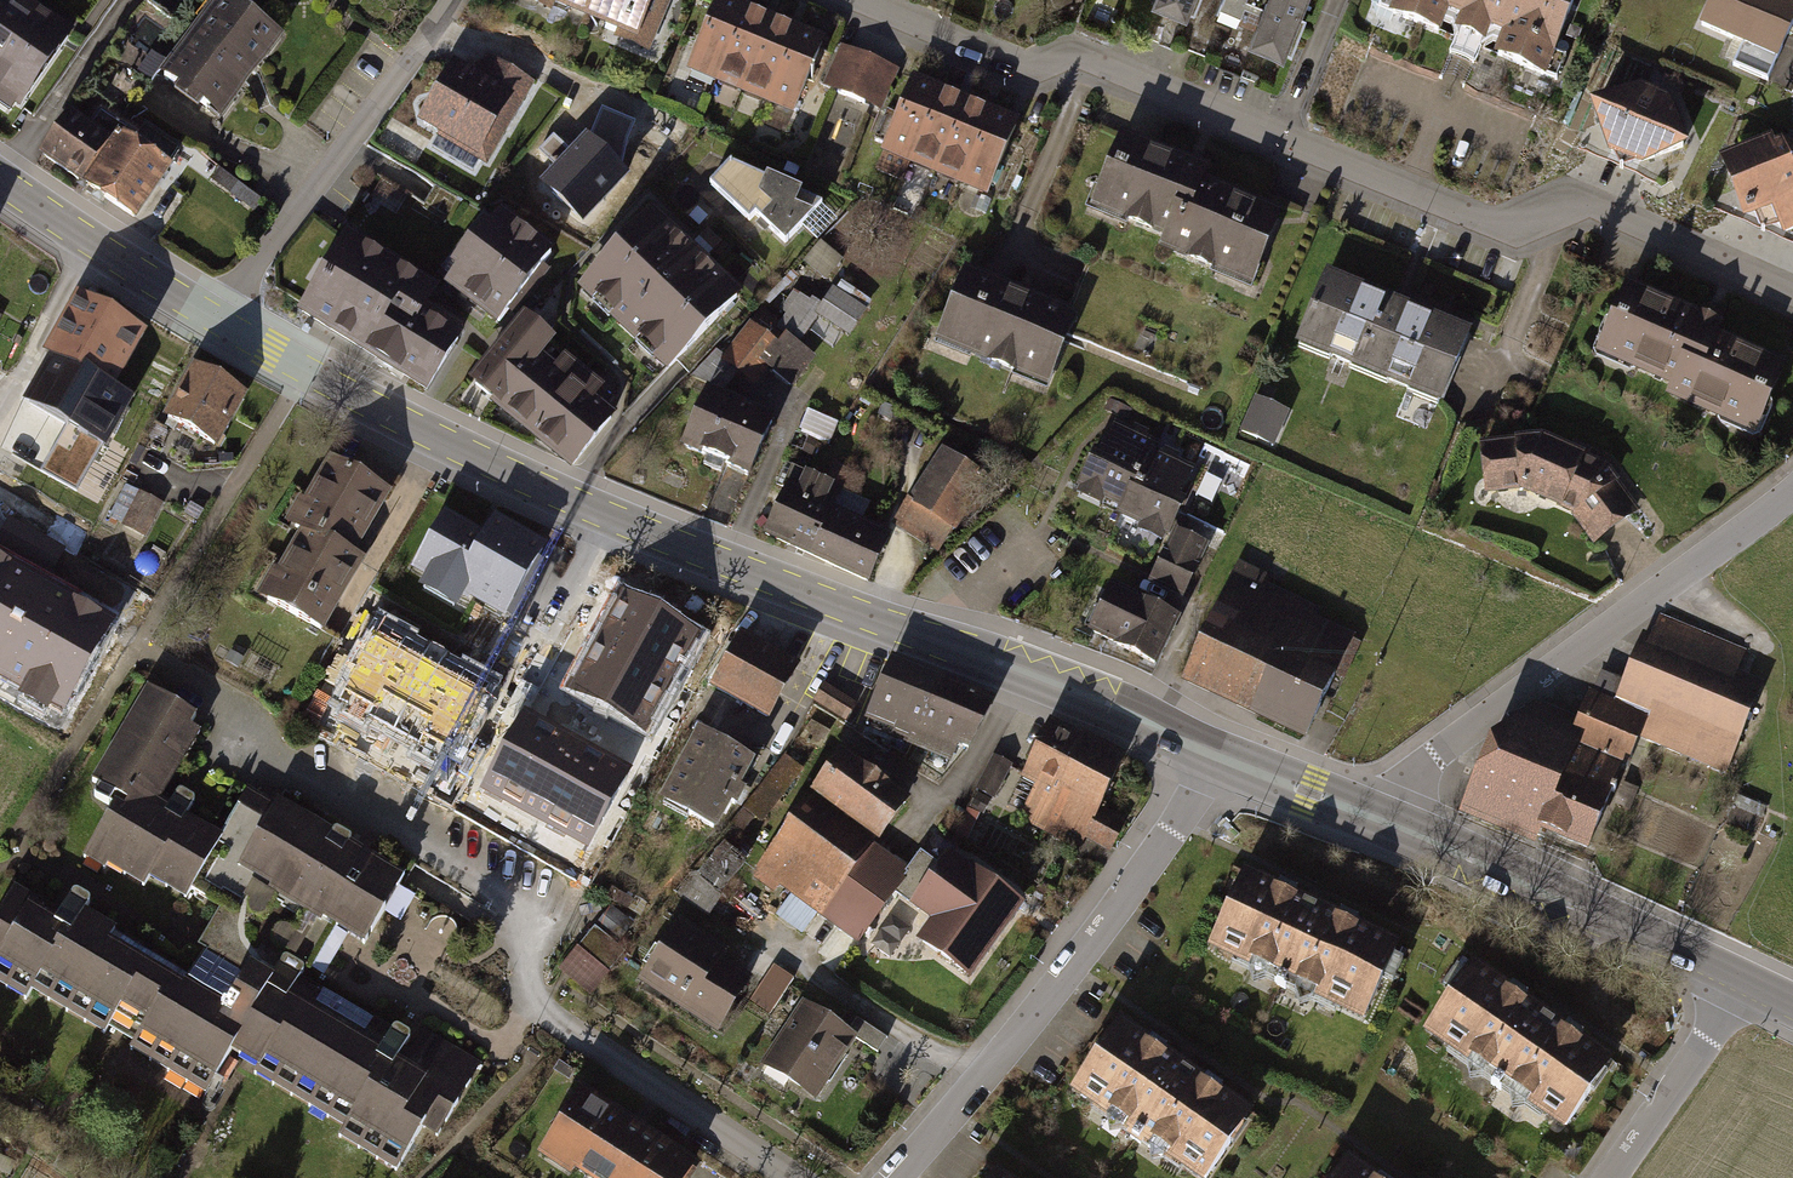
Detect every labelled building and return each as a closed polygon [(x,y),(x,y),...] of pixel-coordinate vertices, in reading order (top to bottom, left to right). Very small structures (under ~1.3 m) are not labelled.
[(11,109),(16,101),(22,106),(73,34),(24,0),(0,0),(0,101),(11,109)] [(228,0),(221,0),(163,76),(218,117),(278,38),(228,0)] [(520,1),(650,56),(674,0),(521,0),(520,1)] [(1189,23),(1198,0),(1135,0),(1189,23)] [(1230,36),(1292,59),(1315,0),(1243,0),(1230,36)] [(1392,14),(1548,79),(1581,0),(1397,0),(1392,14)] [(1788,0),(1713,0),(1702,24),(1743,42),(1733,65),(1768,81),(1792,24),(1792,2),(1788,0)] [(825,53),(722,9),(691,80),(795,124),(825,53)] [(474,77),(451,63),(416,121),(486,163),(536,80),(489,52),(474,77)] [(900,78),(844,55),(828,93),(884,117),(900,78)] [(1020,129),(914,86),(884,160),(989,203),(1020,129)] [(1643,86),(1593,105),(1610,154),(1641,168),(1690,150),(1670,97),(1643,86)] [(109,144),(67,114),(39,155),(81,185),(109,144)] [(109,144),(81,185),(133,221),(171,167),(118,131),(109,144)] [(1773,139),(1721,160),(1745,219),(1772,208),(1784,238),(1792,234),(1792,144),(1785,141),(1776,145),(1773,139)] [(621,177),(585,144),(547,187),(583,220),(621,177)] [(1284,217),(1120,147),(1087,223),(1251,293),(1284,217)] [(822,205),(731,166),(713,184),(760,228),(786,252),(822,205)] [(742,297),(652,212),(578,290),(668,375),(742,297)] [(502,217),(476,250),(525,287),(551,254),(502,217)] [(435,287),(347,232),(299,308),(421,384),(458,325),(424,304),(435,287)] [(842,260),(819,242),(803,261),(826,280),(842,260)] [(476,250),(450,284),(499,321),(525,287),(476,250)] [(1021,292),(964,268),(934,338),(1046,385),(1075,315),(1021,292)] [(874,298),(841,276),(819,309),(788,288),(765,321),(801,345),(819,319),(847,337),(874,298)] [(1473,337),(1330,278),(1299,353),(1442,412),(1473,337)] [(1629,288),(1597,357),(1667,388),(1662,399),(1758,442),(1792,364),(1792,362),(1629,288)] [(146,335),(76,296),(41,358),(51,364),(76,379),(77,375),(114,393),(146,335)] [(555,341),(524,316),(468,385),(488,400),(571,466),(610,418),(591,403),(601,389),(550,348),(555,341)] [(774,347),(747,327),(721,363),(753,387),(767,369),(792,388),(815,359),(783,335),(774,347)] [(76,379),(51,364),(22,404),(62,432),(42,471),(77,490),(100,449),(105,453),(132,402),(114,393),(77,375),(76,379)] [(247,393),(195,364),(163,420),(215,449),(247,393)] [(776,420),(707,390),(680,452),(749,482),(776,420)] [(1289,412),(1255,396),(1239,430),(1273,447),(1289,412)] [(838,425),(808,412),(800,431),(829,444),(838,425)] [(1158,447),(1162,441),(1147,433),(1149,429),(1135,422),(1133,427),(1115,419),(1101,447),(1095,444),(1075,483),(1079,485),(1076,489),(1102,502),(1105,497),(1120,504),(1117,511),(1140,522),(1138,527),(1161,539),(1164,532),(1168,535),(1188,495),(1181,491),(1194,465),(1177,457),(1180,452),(1165,445),(1163,449),(1158,447)] [(1545,435),(1480,443),(1486,495),(1523,491),(1576,512),(1596,544),(1640,512),(1608,465),(1545,435)] [(988,481),(941,451),(893,525),(941,555),(988,481)] [(328,458),(302,503),(298,501),(282,528),(297,537),(276,573),(271,571),(255,598),(320,636),(362,564),(354,559),(391,494),(328,458)] [(794,497),(785,492),(765,537),(869,585),(890,539),(835,513),(846,490),(806,472),(794,497)] [(161,505),(126,486),(110,517),(121,523),(120,526),(144,539),(161,505)] [(483,541),(443,517),(412,569),(425,577),(417,591),(453,612),(463,595),(502,618),(541,551),(493,524),(483,541)] [(1149,585),(1183,603),(1211,548),(1176,530),(1149,585)] [(0,555),(0,675),(68,713),(120,621),(0,555)] [(1260,585),(1265,575),(1238,562),(1180,683),(1305,742),(1310,730),(1354,639),(1314,620),(1318,612),(1260,585)] [(1157,669),(1181,616),(1111,584),(1087,636),(1157,669)] [(635,605),(581,701),(640,734),(694,638),(635,605)] [(1653,637),(1645,634),(1625,683),(1602,674),(1581,725),(1534,706),(1496,738),(1464,816),(1532,844),(1538,830),(1589,851),(1624,765),(1630,767),(1642,738),(1725,772),(1760,687),(1736,677),(1747,651),(1662,616),(1653,637)] [(464,666),(406,634),(373,694),(458,740),(487,686),(461,672),(464,666)] [(799,671),(739,638),(709,692),(769,725),(799,671)] [(994,705),(897,662),(870,721),(898,733),(896,737),(912,744),(911,748),(952,766),(960,747),(973,753),(994,705)] [(855,706),(824,686),(813,703),(844,722),(855,706)] [(228,911),(223,920),(299,965),(307,952),(310,953),(328,922),(365,943),(402,880),(358,854),(357,855),(346,849),(352,839),(335,829),(330,837),(276,805),(274,809),(246,793),(220,837),(185,817),(196,798),(179,788),(167,808),(158,802),(164,792),(162,791),(196,732),(199,734),(200,732),(189,726),(195,716),(154,691),(93,796),(108,805),(109,804),(114,807),(89,849),(109,861),(111,858),(148,879),(154,870),(190,891),(191,890),(228,911)] [(589,847),(632,769),(529,713),(486,791),(589,847)] [(1122,760),(1051,724),(1024,776),(1037,783),(1018,819),(1078,850),(1084,838),(1109,851),(1125,821),(1098,807),(1122,760)] [(754,765),(698,734),(658,806),(715,837),(754,765)] [(910,804),(842,755),(753,879),(776,895),(780,893),(857,949),(897,895),(907,881),(904,879),(907,875),(905,874),(908,869),(879,847),(910,804)] [(785,756),(743,808),(762,824),(804,772),(785,756)] [(1013,766),(993,757),(977,791),(996,800),(1013,766)] [(683,892),(709,911),(751,856),(725,837),(683,892)] [(941,867),(921,851),(908,869),(905,874),(907,875),(904,879),(907,881),(897,895),(913,905),(910,909),(932,924),(918,945),(972,985),(1028,909),(950,854),(941,867)] [(1311,908),(1248,876),(1210,954),(1366,1029),(1403,953),(1311,908)] [(447,1121),(480,1065),(424,1032),(409,1058),(401,1053),(412,1035),(395,1025),(392,1031),(300,977),(306,968),(299,965),(223,920),(211,939),(213,940),(206,952),(204,951),(190,976),(84,914),(92,901),(75,890),(56,922),(39,912),(43,905),(14,888),(0,913),(0,971),(32,990),(37,981),(128,1035),(133,1026),(141,1031),(132,1046),(208,1091),(238,1041),(245,1045),(240,1053),(350,1118),(342,1131),(400,1165),(431,1112),(447,1121)] [(604,927),(619,939),(631,924),(616,912),(604,927)] [(757,973),(677,919),(636,980),(715,1034),(757,973)] [(577,949),(609,973),(626,951),(595,926),(577,949)] [(793,980),(774,967),(750,1003),(769,1015),(793,980)] [(1550,1020),(1478,970),(1430,1039),(1568,1135),(1616,1067),(1550,1020)] [(848,1032),(803,1002),(759,1067),(814,1104),(858,1039),(848,1032)] [(857,1019),(848,1032),(858,1039),(878,1053),(887,1039),(857,1019)] [(1121,1021),(1072,1092),(1199,1177),(1218,1177),(1260,1116),(1121,1021)] [(585,1096),(543,1160),(571,1177),(693,1177),(699,1170),(585,1096)] [(1349,1166),(1341,1177),(1366,1177),(1349,1166)]
